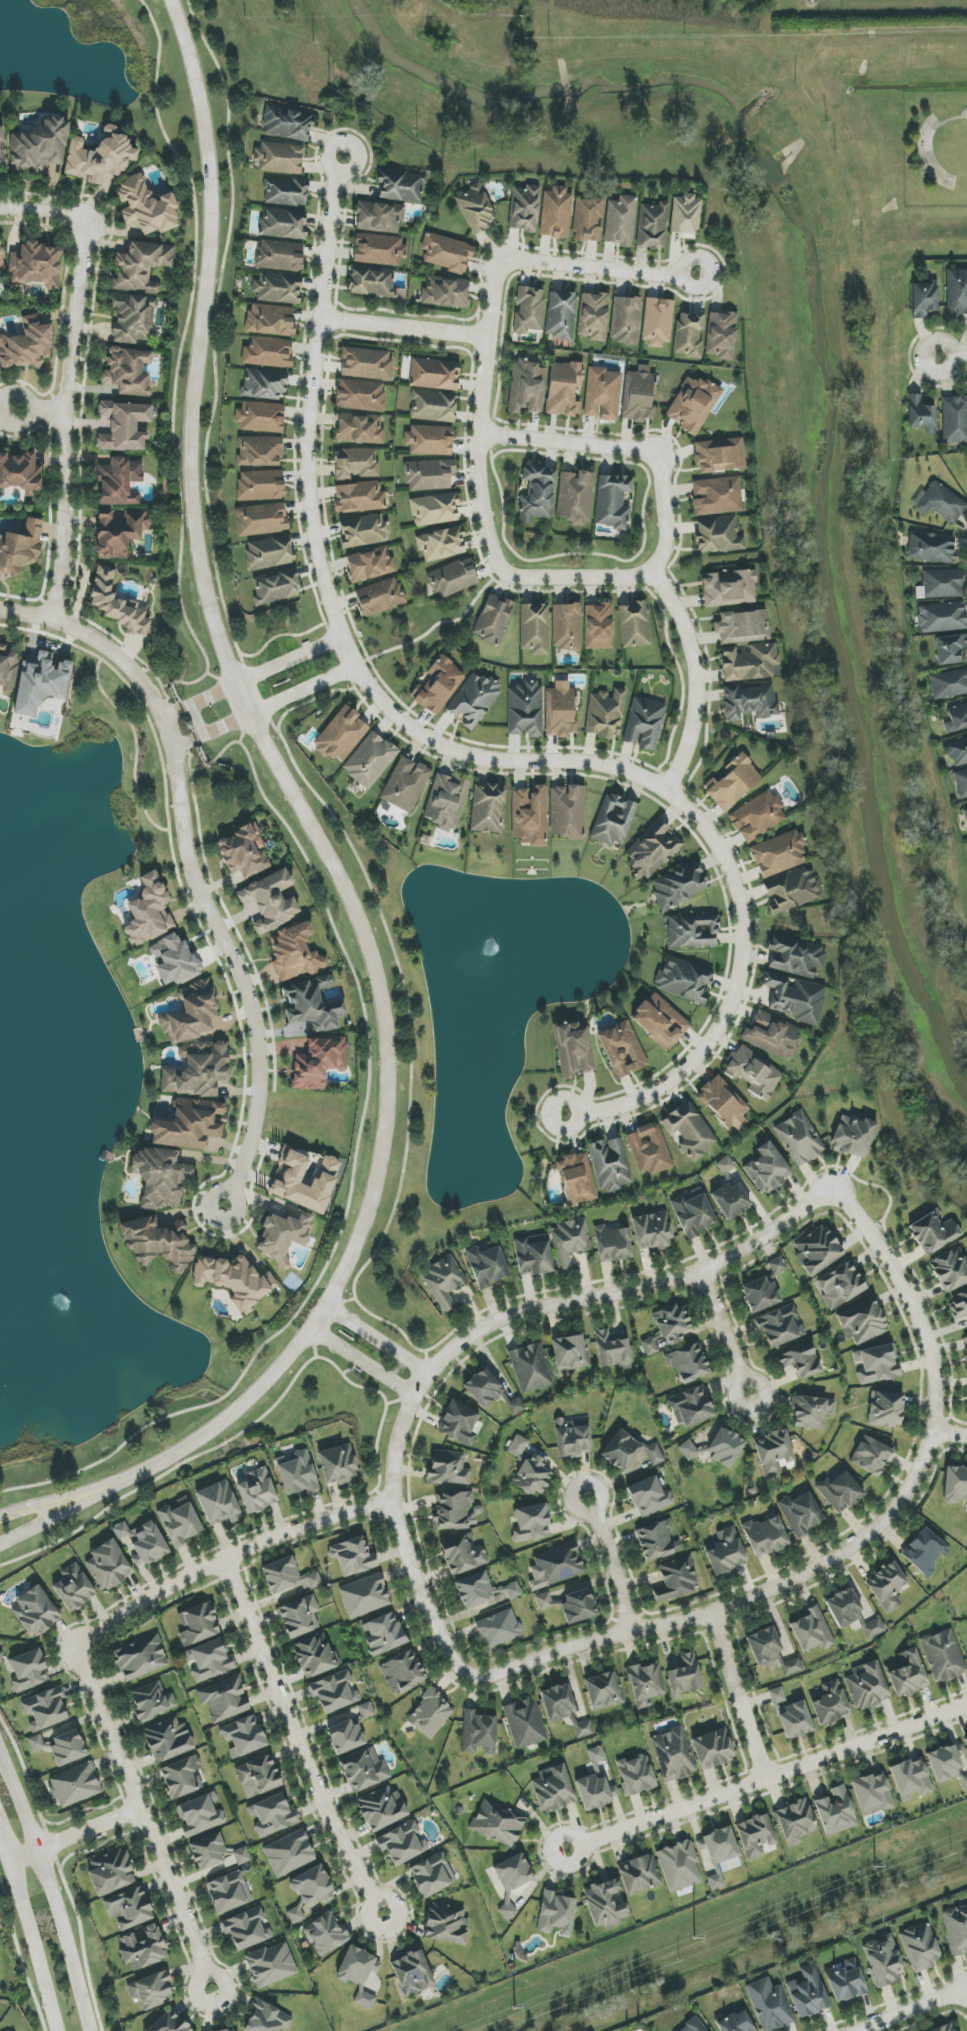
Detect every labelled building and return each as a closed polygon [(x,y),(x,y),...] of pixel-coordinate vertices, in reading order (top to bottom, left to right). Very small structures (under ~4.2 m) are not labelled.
[(308,142),(314,114),(267,106),(262,134),(308,142)] [(67,164),(64,118),(43,119),(44,129),(9,131),(11,171),(31,170),(32,174),(47,173),(47,165),(67,164)] [(63,174),(82,178),(86,183),(99,186),(102,173),(121,177),(138,150),(127,148),(129,137),(112,128),(109,127),(105,134),(94,152),(82,149),(85,139),(72,136),(63,174)] [(255,170),(302,175),(304,146),(258,141),(255,170)] [(423,203),(426,175),(379,171),(377,183),(381,184),(379,199),(423,203)] [(264,203),(307,207),(309,180),(267,176),(264,203)] [(510,230),(537,232),(540,187),(512,186),(510,230)] [(541,236),(569,238),(572,194),(566,194),(567,187),(552,186),(552,192),(543,191),(541,236)] [(479,194),(475,187),(455,197),(473,236),(493,227),(489,221),(496,217),(484,192),(479,194)] [(673,195),(671,233),(699,234),(701,200),(694,200),(695,196),(673,195)] [(636,197),(619,196),(619,201),(607,200),(604,243),(619,243),(619,247),(633,248),(636,197)] [(604,200),(576,197),(572,240),(599,243),(604,200)] [(356,229),(398,234),(400,221),(404,222),(406,206),(360,201),(356,229)] [(665,249),(668,202),(660,201),(659,206),(641,204),(638,248),(665,249)] [(306,210),(261,209),(260,237),(306,239),(306,210)] [(423,263),(466,274),(473,245),(426,233),(422,250),(426,251),(423,263)] [(403,237),(356,234),(354,263),(404,267),(405,245),(402,245),(403,237)] [(304,243),(258,241),(257,269),(302,271),(304,243)] [(174,246),(129,242),(128,254),(115,253),(114,271),(113,271),(111,290),(160,295),(161,283),(149,282),(150,266),(172,268),(174,246)] [(9,281),(45,284),(45,288),(58,289),(61,245),(26,243),(26,246),(17,246),(17,253),(11,252),(9,281)] [(9,272),(0,246),(0,275),(9,272)] [(395,270),(351,268),(350,295),(405,297),(406,290),(394,289),(395,270)] [(945,270),(947,317),(966,316),(966,269),(945,270)] [(254,300),(299,305),(302,276),(257,272),(254,300)] [(470,279),(424,277),(423,305),(469,307),(470,279)] [(912,285),(913,319),(928,319),(928,312),(938,311),(937,284),(912,285)] [(542,331),(545,290),(518,288),(515,334),(529,335),(529,330),(542,331)] [(578,293),(550,291),(545,338),(573,340),(578,293)] [(609,294),(580,293),(578,336),(589,337),(589,341),(606,342),(609,294)] [(610,342),(639,344),(641,298),(613,297),(610,342)] [(670,343),(675,301),(646,297),(641,340),(649,341),(649,347),(662,348),(663,342),(670,343)] [(247,333),(293,336),(295,307),(248,304),(247,333)] [(705,354),(718,355),(717,360),(732,362),(738,314),(710,311),(705,354)] [(701,358),(704,315),(677,313),(673,355),(701,358)] [(23,336),(0,336),(0,367),(42,367),(42,357),(51,357),(51,324),(38,324),(38,315),(23,315),(23,336)] [(242,365),(291,367),(293,339),(250,337),(250,347),(242,347),(242,365)] [(152,351),(108,348),(107,370),(103,370),(102,384),(119,386),(118,395),(149,397),(151,374),(142,374),(142,364),(151,365),(152,351)] [(392,380),(393,360),(389,360),(390,351),(343,348),(341,377),(392,380)] [(460,361),(411,359),(410,388),(458,390),(460,361)] [(543,413),(546,369),(539,368),(539,360),(513,359),(509,414),(521,415),(521,411),(543,413)] [(546,414),(579,417),(584,364),(551,362),(546,414)] [(623,420),(653,422),(654,407),(652,407),(654,374),(649,374),(650,367),(638,366),(638,372),(626,372),(623,420)] [(600,417),(600,420),(618,422),(621,373),(607,372),(607,368),(587,367),(584,416),(600,417)] [(287,393),(288,372),(244,370),(242,398),(280,399),(280,393),(287,393)] [(696,436),(722,393),(690,373),(664,416),(696,436)] [(384,413),(387,384),(339,378),(335,407),(384,413)] [(455,422),(456,394),(412,392),(411,420),(455,422)] [(925,428),(925,434),(936,435),(936,406),(920,406),(921,395),(908,394),(908,428),(925,428)] [(943,397),(943,443),(966,443),(966,397),(943,397)] [(97,450),(146,451),(146,432),(136,432),(137,422),(151,423),(151,404),(99,402),(98,419),(108,419),(107,434),(97,433),(97,450)] [(283,433),(284,403),(242,402),(242,409),(235,409),(235,423),(241,423),(241,431),(283,433)] [(385,444),(385,428),(381,428),(382,416),(338,414),(337,442),(385,444)] [(407,446),(410,446),(410,454),(453,456),(454,427),(407,426),(407,446)] [(282,437),(239,437),(238,466),(281,467),(282,437)] [(745,469),(742,437),(693,443),(696,466),(699,466),(700,474),(745,469)] [(335,450),(335,480),(351,480),(351,477),(378,476),(378,449),(335,450)] [(41,467),(35,467),(35,454),(7,455),(7,452),(0,452),(0,489),(25,488),(25,497),(33,497),(33,491),(42,491),(41,467)] [(99,505),(140,505),(139,492),(129,492),(129,483),(143,483),(143,459),(110,459),(110,465),(99,466),(99,505)] [(456,461),(406,462),(406,491),(451,490),(451,474),(456,474),(456,461)] [(557,470),(524,466),(522,481),(529,482),(527,495),(521,494),(518,521),(532,523),(533,518),(551,520),(557,470)] [(284,499),(283,471),(238,472),(238,501),(284,499)] [(594,472),(577,471),(576,473),(559,473),(557,517),(565,518),(565,524),(591,525),(594,472)] [(594,525),(612,526),(612,532),(627,533),(629,506),(623,506),(624,492),(631,493),(633,478),(599,475),(594,525)] [(692,480),(693,498),(692,498),(693,515),(742,512),(740,477),(692,480)] [(934,480),(925,492),(922,490),(911,505),(925,516),(931,508),(954,526),(966,508),(966,505),(934,480)] [(335,485),(336,513),(387,510),(386,491),(380,492),(379,482),(335,485)] [(460,521),(457,493),(411,498),(414,527),(460,521)] [(239,537),(288,531),(285,502),(235,508),(239,537)] [(147,511),(98,510),(97,559),(129,559),(129,541),(146,541),(147,511)] [(387,542),(386,534),(391,533),(389,521),(383,522),(382,514),(339,521),(343,549),(387,542)] [(745,549),(744,536),(738,537),(736,516),(695,520),(699,554),(745,549)] [(26,518),(24,537),(0,533),(0,575),(19,578),(21,563),(37,565),(43,520),(26,518)] [(424,563),(468,552),(461,525),(417,536),(424,563)] [(954,563),(955,535),(909,533),(908,560),(954,563)] [(291,536),(245,542),(249,570),(294,564),(291,536)] [(352,583),(398,572),(394,556),(389,557),(386,546),(345,557),(352,583)] [(480,583),(470,557),(428,573),(438,600),(480,583)] [(116,569),(98,566),(90,606),(105,609),(103,619),(127,624),(126,633),(148,638),(151,619),(146,618),(148,606),(111,599),(116,569)] [(253,578),(257,597),(253,598),(255,607),(302,596),(295,568),(253,578)] [(705,608),(758,602),(754,569),(701,575),(705,608)] [(963,597),(963,570),(923,570),(924,598),(963,597)] [(406,603),(397,576),(354,591),(364,619),(406,603)] [(515,603),(489,594),(473,636),(500,646),(515,603)] [(623,649),(651,645),(645,602),(617,606),(623,649)] [(918,605),(919,633),(966,630),(965,602),(918,605)] [(553,604),(552,649),(581,649),(581,604),(553,604)] [(584,605),(585,650),(613,649),(612,604),(584,605)] [(521,650),(532,650),(532,656),(549,656),(549,605),(521,605),(521,650)] [(769,641),(767,610),(719,613),(720,622),(713,623),(714,633),(720,633),(720,644),(769,641)] [(962,648),(966,647),(966,634),(934,639),(939,666),(964,662),(962,648)] [(721,648),(723,681),(780,677),(777,644),(735,648),(735,647),(721,648)] [(8,688),(10,678),(14,679),(19,654),(0,651),(0,686),(8,688)] [(13,714),(37,718),(41,696),(66,700),(72,663),(54,660),(55,653),(38,651),(36,663),(22,661),(13,714)] [(466,674),(439,656),(410,698),(437,717),(466,674)] [(933,701),(966,695),(966,669),(929,675),(933,701)] [(501,689),(473,671),(447,711),(461,721),(459,724),(473,732),(501,689)] [(545,736),(575,737),(576,689),(569,689),(569,681),(555,681),(555,689),(546,689),(545,736)] [(723,686),(725,722),(741,721),(741,713),(755,713),(755,719),(777,717),(774,682),(723,686)] [(543,684),(508,684),(508,735),(529,735),(529,738),(542,738),(543,684)] [(590,692),(585,735),(620,739),(625,690),(614,689),(613,695),(590,692)] [(666,705),(633,697),(623,742),(638,746),(638,748),(656,752),(666,705)] [(946,734),(966,728),(966,703),(947,709),(950,718),(942,721),(946,734)] [(371,726),(343,705),(313,746),(341,766),(371,726)] [(368,791),(399,752),(372,730),(341,769),(368,791)] [(953,767),(966,764),(966,737),(946,743),(953,767)] [(763,777),(741,752),(722,769),(724,771),(703,790),(724,812),(763,777)] [(432,771),(401,755),(379,799),(411,815),(432,771)] [(960,800),(966,798),(966,769),(952,773),(960,800)] [(470,782),(436,773),(424,819),(437,822),(436,828),(456,834),(470,782)] [(471,831),(502,833),(505,789),(497,789),(497,784),(474,783),(471,831)] [(547,786),(531,786),(531,790),(512,790),(512,838),(521,838),(521,846),(547,846),(547,786)] [(584,786),(550,786),(550,833),(559,833),(559,839),(584,839),(584,786)] [(726,814),(735,832),(739,830),(745,843),(787,821),(781,809),(782,808),(772,789),(726,814)] [(589,838),(612,847),(614,842),(623,845),(638,804),(606,792),(589,838)] [(621,857),(646,881),(683,843),(672,832),(672,831),(659,818),(621,857)] [(272,868),(254,823),(216,839),(231,875),(240,872),(243,880),(272,868)] [(808,862),(797,830),(749,847),(761,879),(808,862)] [(661,911),(709,892),(698,862),(649,881),(661,911)] [(236,891),(242,906),(254,901),(261,919),(252,923),(257,935),(301,916),(293,897),(285,900),(280,891),(294,885),(286,868),(236,891)] [(763,882),(768,898),(767,899),(772,914),(823,898),(815,874),(808,876),(806,868),(763,882)] [(175,927),(165,906),(170,904),(155,870),(139,877),(146,892),(125,902),(134,922),(123,927),(132,947),(175,927)] [(668,948),(718,947),(717,915),(667,916),(668,948)] [(268,935),(276,960),(272,962),(279,983),(329,967),(325,957),(319,959),(317,951),(310,953),(304,937),(313,934),(309,922),(268,935)] [(163,986),(174,981),(175,984),(201,974),(187,939),(179,942),(176,934),(149,944),(158,965),(155,966),(163,986)] [(768,969),(814,979),(816,968),(822,970),(827,946),(771,934),(767,950),(772,951),(768,969)] [(713,972),(669,956),(664,971),(658,969),(651,987),(704,1005),(708,994),(706,993),(713,972)] [(827,987),(792,978),(765,972),(761,986),(774,989),(769,1010),(795,1017),(794,1021),(818,1027),(827,987)] [(280,986),(283,999),(289,997),(291,1008),(285,1009),(288,1026),(303,1023),(305,1035),(339,1029),(336,1014),(345,1012),(343,1000),(322,1004),(319,989),(332,987),(330,977),(280,986)] [(177,990),(184,1009),(157,1018),(163,1035),(168,1033),(172,1045),(223,1027),(206,980),(177,990)] [(629,1018),(667,1053),(691,1026),(654,991),(629,1018)] [(788,1062),(803,1030),(757,1008),(742,1040),(788,1062)] [(649,1064),(627,1019),(596,1034),(618,1080),(649,1064)] [(562,1080),(575,1078),(574,1074),(595,1071),(589,1028),(578,1030),(578,1025),(576,1025),(577,1030),(569,1031),(568,1023),(554,1025),(562,1080)] [(293,1089),(326,1090),(326,1070),(347,1071),(348,1041),(305,1040),(305,1053),(294,1053),(293,1089)] [(161,1095),(217,1094),(216,1082),(229,1081),(228,1042),(177,1044),(177,1058),(184,1057),(184,1068),(161,1069),(161,1095)] [(785,1074),(740,1044),(721,1071),(736,1081),(739,1077),(751,1085),(748,1090),(766,1102),(785,1074)] [(696,1095),(733,1135),(748,1121),(743,1116),(750,1109),(717,1074),(696,1095)] [(206,1149),(207,1138),(221,1138),(222,1123),(214,1123),(214,1114),(225,1115),(225,1104),(190,1101),(190,1098),(175,1097),(173,1122),(152,1121),(150,1145),(206,1149)] [(719,1143),(689,1100),(661,1120),(690,1163),(719,1143)] [(796,1168),(826,1152),(803,1110),(774,1126),(796,1168)] [(863,1161),(878,1124),(854,1115),(852,1119),(843,1115),(830,1147),(863,1161)] [(638,1174),(649,1171),(651,1175),(673,1168),(659,1123),(626,1133),(638,1174)] [(588,1144),(599,1193),(633,1185),(622,1138),(606,1141),(606,1140),(588,1144)] [(762,1196),(793,1176),(770,1140),(755,1149),(760,1156),(743,1167),(762,1196)] [(194,1165),(178,1163),(179,1152),(132,1147),(129,1174),(143,1175),(140,1206),(180,1210),(183,1179),(193,1180),(194,1165)] [(323,1214),(337,1176),(318,1170),(311,1188),(300,1184),(310,1157),(283,1147),(277,1165),(285,1168),(281,1179),(274,1177),(268,1194),(323,1214)] [(597,1199),(586,1153),(557,1159),(567,1206),(597,1199)] [(716,1164),(724,1176),(736,1167),(728,1155),(716,1164)] [(711,1194),(726,1221),(752,1208),(738,1180),(711,1194)] [(670,1200),(686,1241),(700,1236),(698,1230),(715,1223),(701,1188),(670,1200)] [(261,1219),(263,1231),(263,1232),(268,1252),(269,1256),(276,1255),(279,1268),(284,1270),(282,1261),(284,1261),(290,1243),(305,1247),(313,1223),(311,1216),(302,1213),(295,1214),(294,1207),(286,1205),(284,1210),(271,1213),(269,1218),(261,1219)] [(908,1226),(924,1256),(962,1236),(951,1217),(944,1221),(938,1209),(908,1226)] [(631,1218),(639,1253),(674,1245),(666,1210),(631,1218)] [(118,1223),(121,1237),(131,1240),(136,1267),(152,1264),(154,1256),(169,1260),(172,1273),(190,1269),(195,1248),(190,1247),(188,1235),(157,1228),(155,1216),(118,1223)] [(590,1251),(586,1220),(552,1225),(558,1271),(572,1269),(570,1254),(590,1251)] [(629,1228),(614,1230),(613,1224),(594,1226),(598,1262),(632,1259),(629,1228)] [(811,1275),(844,1257),(827,1225),(794,1243),(811,1275)] [(554,1271),(547,1234),(514,1240),(520,1277),(554,1271)] [(479,1253),(477,1247),(464,1251),(480,1293),(493,1288),(491,1283),(510,1276),(499,1246),(479,1253)] [(959,1247),(930,1261),(945,1293),(966,1283),(966,1263),(959,1247)] [(279,1286),(268,1272),(261,1271),(257,1266),(246,1265),(239,1255),(228,1264),(225,1259),(217,1259),(217,1258),(205,1258),(195,1266),(193,1287),(201,1288),(209,1281),(214,1288),(228,1288),(231,1292),(230,1302),(241,1315),(246,1316),(251,1312),(252,1306),(279,1286)] [(457,1307),(449,1292),(467,1283),(452,1255),(420,1271),(442,1314),(457,1307)] [(830,1310),(866,1291),(850,1261),(814,1280),(830,1310)] [(778,1305),(770,1276),(741,1285),(750,1313),(778,1305)] [(956,1320),(966,1317),(966,1290),(948,1297),(956,1320)] [(836,1315),(847,1340),(852,1337),(856,1346),(889,1331),(874,1298),(836,1315)] [(682,1303),(653,1314),(666,1347),(684,1341),(681,1333),(692,1329),(682,1303)] [(806,1336),(801,1322),(800,1322),(794,1304),(751,1319),(756,1332),(763,1329),(770,1349),(806,1336)] [(611,1342),(608,1329),(593,1332),(602,1368),(618,1364),(619,1371),(634,1368),(627,1338),(611,1342)] [(552,1340),(558,1373),(591,1366),(585,1334),(552,1340)] [(667,1349),(662,1334),(641,1341),(646,1356),(667,1349)] [(521,1394),(553,1385),(542,1342),(509,1351),(521,1394)] [(682,1384),(710,1374),(698,1342),(663,1356),(668,1369),(676,1366),(682,1384)] [(822,1372),(811,1342),(777,1356),(782,1370),(793,1365),(799,1381),(822,1372)] [(853,1352),(860,1385),(903,1376),(899,1360),(897,1361),(894,1344),(853,1352)] [(481,1370),(463,1385),(483,1410),(502,1395),(481,1370)] [(714,1417),(703,1386),(668,1398),(680,1430),(714,1417)] [(905,1395),(873,1391),(868,1424),(900,1429),(905,1395)] [(514,1416),(526,1409),(519,1397),(507,1404),(514,1416)] [(792,1428),(825,1429),(826,1415),(835,1416),(835,1398),(794,1397),(792,1428)] [(437,1432),(471,1447),(477,1435),(472,1433),(481,1413),(451,1400),(437,1432)] [(590,1453),(588,1420),(555,1421),(557,1459),(582,1457),(582,1453),(590,1453)] [(730,1469),(746,1441),(719,1426),(705,1452),(685,1440),(678,1452),(694,1461),(699,1451),(730,1469)] [(652,1467),(665,1461),(656,1443),(646,1447),(618,1429),(601,1457),(625,1473),(643,1446),(652,1467)] [(782,1473),(780,1466),(795,1463),(787,1429),(754,1437),(763,1478),(782,1473)] [(529,1441),(516,1434),(507,1453),(520,1459),(529,1441)] [(879,1478),(893,1450),(864,1435),(849,1462),(879,1478)] [(318,1452),(326,1485),(337,1482),(338,1484),(359,1479),(350,1444),(318,1452)] [(286,1496),(306,1491),(307,1494),(320,1491),(309,1449),(276,1458),(286,1496)] [(471,1470),(464,1469),(465,1453),(431,1451),(429,1483),(470,1485),(471,1470)] [(541,1498),(554,1473),(543,1467),(547,1460),(533,1453),(529,1462),(524,1459),(512,1483),(541,1498)] [(247,1514),(279,1503),(266,1466),(248,1473),(250,1479),(237,1483),(247,1514)] [(945,1467),(944,1504),(955,1504),(955,1500),(966,1501),(966,1468),(945,1467)] [(838,1516),(865,1495),(843,1468),(817,1488),(838,1516)] [(626,1488),(639,1519),(675,1504),(669,1490),(662,1493),(655,1475),(626,1488)] [(208,1526),(229,1519),(231,1524),(242,1519),(228,1480),(196,1492),(208,1526)] [(477,1527),(476,1512),(474,1512),(472,1491),(435,1494),(437,1518),(433,1518),(434,1531),(477,1527)] [(777,1502),(797,1541),(809,1535),(807,1530),(824,1521),(809,1492),(790,1502),(787,1497),(777,1502)] [(204,1531),(187,1496),(176,1501),(177,1503),(158,1512),(176,1551),(188,1545),(185,1540),(204,1531)] [(515,1509),(517,1528),(512,1529),(514,1542),(551,1537),(547,1504),(515,1509)] [(742,1527),(756,1560),(790,1545),(776,1513),(742,1527)] [(169,1553),(153,1520),(130,1531),(125,1521),(115,1527),(135,1570),(169,1553)] [(644,1562),(681,1552),(678,1541),(675,1542),(669,1520),(635,1529),(644,1562)] [(748,1565),(735,1526),(715,1532),(719,1546),(705,1550),(714,1576),(748,1565)] [(900,1554),(928,1580),(937,1569),(934,1566),(949,1549),(925,1527),(900,1554)] [(489,1565),(485,1547),(475,1549),(471,1534),(440,1542),(449,1576),(489,1565)] [(337,1557),(344,1578),(379,1567),(374,1553),(369,1554),(363,1536),(327,1547),(331,1560),(337,1557)] [(89,1552),(93,1558),(86,1562),(103,1592),(134,1574),(114,1538),(89,1552)] [(585,1577),(577,1543),(532,1554),(535,1566),(530,1567),(533,1581),(529,1582),(531,1590),(585,1577)] [(318,1572),(300,1578),(292,1556),(261,1567),(271,1596),(297,1586),(300,1593),(323,1585),(318,1572)] [(699,1592),(689,1556),(658,1564),(664,1587),(653,1590),(656,1603),(699,1592)] [(895,1593),(909,1584),(894,1561),(864,1581),(887,1615),(902,1604),(895,1593)] [(61,1572),(65,1578),(52,1586),(69,1613),(97,1595),(76,1562),(61,1572)] [(466,1611),(506,1593),(510,1602),(523,1595),(517,1581),(494,1591),(484,1570),(454,1584),(466,1611)] [(338,1587),(349,1619),(391,1606),(381,1573),(338,1587)] [(63,1616),(37,1585),(9,1609),(34,1640),(63,1616)] [(824,1601),(839,1629),(865,1614),(850,1587),(824,1601)] [(567,1603),(562,1605),(567,1625),(597,1617),(590,1588),(565,1595),(567,1603)] [(539,1610),(553,1606),(549,1592),(535,1596),(539,1610)] [(319,1612),(315,1596),(278,1606),(288,1639),(319,1630),(315,1613),(319,1612)] [(184,1648),(221,1633),(209,1602),(178,1614),(185,1632),(179,1634),(184,1648)] [(790,1623),(802,1653),(821,1645),(823,1650),(835,1645),(819,1604),(804,1610),(807,1616),(790,1623)] [(523,1639),(515,1610),(476,1620),(484,1649),(523,1639)] [(407,1644),(395,1612),(362,1624),(366,1636),(364,1636),(372,1657),(407,1644)] [(861,1627),(868,1641),(887,1631),(880,1618),(861,1627)] [(785,1657),(772,1626),(745,1637),(758,1668),(785,1657)] [(920,1638),(934,1684),(966,1674),(953,1628),(920,1638)] [(306,1680),(338,1667),(325,1632),(292,1645),(306,1680)] [(124,1683),(170,1665),(157,1634),(112,1651),(124,1683)] [(196,1684),(236,1669),(230,1653),(227,1654),(221,1638),(184,1652),(188,1663),(193,1660),(197,1669),(191,1671),(196,1684)] [(887,1673),(897,1699),(930,1687),(916,1647),(898,1654),(903,1667),(887,1673)] [(50,1680),(37,1648),(9,1660),(16,1677),(10,1680),(16,1694),(50,1680)] [(426,1680),(412,1650),(379,1666),(393,1696),(426,1680)] [(680,1655),(683,1668),(667,1671),(673,1700),(684,1698),(683,1692),(702,1689),(695,1652),(680,1655)] [(845,1678),(855,1712),(867,1708),(868,1711),(882,1707),(880,1702),(890,1699),(878,1660),(851,1668),(853,1675),(845,1678)] [(628,1668),(634,1709),(652,1707),(651,1699),(665,1696),(660,1663),(628,1668)] [(308,1684),(313,1698),(318,1696),(324,1714),(357,1702),(350,1684),(353,1683),(348,1670),(308,1684)] [(625,1704),(616,1671),(584,1679),(593,1712),(625,1704)] [(251,1710),(239,1675),(196,1691),(202,1706),(207,1704),(214,1724),(251,1710)] [(851,1716),(839,1679),(821,1684),(824,1695),(810,1699),(819,1727),(851,1716)] [(129,1692),(139,1722),(178,1708),(173,1693),(166,1696),(160,1681),(129,1692)] [(547,1722),(575,1717),(569,1684),(541,1689),(547,1722)] [(770,1690),(774,1705),(786,1701),(782,1687),(770,1690)] [(69,1720),(58,1688),(20,1701),(25,1716),(32,1713),(35,1722),(29,1724),(32,1733),(69,1720)] [(406,1721),(431,1740),(456,1709),(431,1690),(406,1721)] [(503,1706),(515,1750),(548,1741),(535,1697),(503,1706)] [(815,1731),(803,1700),(776,1710),(787,1741),(815,1731)] [(357,1707),(363,1720),(376,1714),(370,1701),(357,1707)] [(462,1753),(481,1754),(496,1755),(497,1716),(477,1716),(477,1710),(464,1709),(462,1753)] [(195,1749),(185,1723),(179,1725),(176,1717),(143,1729),(155,1764),(195,1749)] [(267,1749),(261,1724),(256,1726),(253,1717),(220,1726),(224,1742),(229,1741),(233,1757),(267,1749)] [(365,1745),(355,1718),(326,1729),(336,1756),(365,1745)] [(574,1724),(577,1738),(594,1735),(591,1721),(574,1724)] [(698,1773),(681,1726),(649,1737),(666,1784),(698,1773)] [(691,1739),(701,1771),(736,1760),(725,1728),(691,1739)] [(87,1756),(77,1729),(52,1738),(55,1746),(50,1747),(58,1768),(87,1756)] [(959,1757),(965,1755),(961,1743),(926,1754),(936,1782),(965,1773),(959,1757)] [(588,1749),(591,1764),(605,1761),(602,1746),(588,1749)] [(352,1794),(391,1779),(384,1760),(378,1763),(372,1747),(339,1761),(352,1794)] [(658,1787),(646,1753),(616,1764),(628,1797),(658,1787)] [(159,1769),(171,1801),(202,1789),(196,1771),(202,1769),(197,1755),(159,1769)] [(234,1768),(246,1799),(283,1786),(271,1755),(234,1768)] [(901,1803),(916,1799),(915,1798),(933,1792),(922,1757),(890,1767),(901,1803)] [(103,1793),(92,1761),(49,1777),(61,1808),(103,1793)] [(565,1763),(538,1771),(540,1778),(531,1781),(541,1814),(577,1803),(565,1763)] [(851,1783),(864,1818),(895,1806),(882,1771),(851,1783)] [(575,1782),(584,1810),(619,1800),(614,1785),(608,1787),(604,1774),(575,1782)] [(814,1801),(825,1836),(859,1826),(846,1784),(828,1789),(830,1796),(814,1801)] [(356,1799),(371,1833),(410,1816),(403,1801),(396,1804),(388,1785),(356,1799)] [(296,1823),(283,1792),(247,1808),(251,1817),(256,1815),(260,1823),(254,1826),(260,1839),(296,1823)] [(176,1806),(183,1826),(181,1827),(185,1839),(227,1824),(222,1810),(215,1812),(209,1794),(176,1806)] [(807,1799),(774,1810),(787,1848),(803,1843),(801,1837),(818,1832),(807,1799)] [(514,1848),(526,1819),(481,1802),(470,1831),(514,1848)] [(735,1824),(747,1861),(765,1855),(762,1847),(776,1843),(767,1814),(735,1824)] [(424,1853),(416,1836),(420,1834),(414,1821),(375,1838),(381,1852),(387,1849),(395,1867),(424,1853)] [(740,1856),(730,1826),(701,1836),(711,1866),(740,1856)] [(276,1878),(317,1861),(303,1829),(262,1847),(276,1878)] [(246,1846),(227,1853),(219,1833),(188,1844),(198,1872),(230,1860),(235,1859),(238,1866),(252,1861),(246,1846)] [(670,1894),(703,1882),(689,1840),(656,1851),(670,1894)] [(87,1873),(97,1898),(137,1882),(124,1848),(90,1861),(93,1870),(87,1873)] [(424,1899),(452,1884),(442,1866),(448,1863),(442,1851),(408,1869),(424,1899)] [(663,1885),(652,1854),(617,1865),(627,1897),(663,1885)] [(292,1925),(305,1919),(301,1908),(322,1899),(324,1904),(335,1899),(322,1866),(289,1879),(300,1906),(287,1911),(292,1925)] [(218,1915),(253,1901),(240,1870),(205,1884),(218,1915)] [(711,1891),(725,1887),(721,1873),(707,1876),(711,1891)] [(594,1927),(629,1918),(623,1896),(622,1896),(617,1878),(583,1888),(594,1927)] [(110,1920),(115,1918),(121,1932),(155,1918),(141,1885),(102,1902),(110,1920)] [(571,1938),(577,1898),(543,1892),(537,1930),(560,1933),(559,1936),(571,1938)] [(518,1912),(509,1901),(498,1911),(507,1921),(518,1912)] [(469,1919),(464,1918),(465,1907),(429,1903),(424,1939),(466,1945),(469,1919)] [(238,1952),(273,1937),(260,1906),(221,1922),(227,1936),(230,1934),(238,1952)] [(950,1957),(966,1954),(966,1906),(942,1910),(950,1957)] [(349,1939),(330,1910),(302,1929),(321,1958),(349,1939)] [(934,1967),(932,1961),(941,1958),(928,1922),(899,1932),(914,1974),(934,1967)] [(133,1972),(169,1958),(157,1924),(119,1937),(123,1949),(118,1950),(124,1966),(130,1963),(133,1972)] [(903,1967),(891,1934),(861,1945),(877,1988),(900,1980),(897,1970),(903,1967)] [(299,1973),(286,1940),(244,1957),(257,1990),(299,1973)] [(372,2010),(377,1997),(363,1992),(376,1956),(349,1946),(336,1978),(359,1987),(353,2003),(372,2010)] [(435,1986),(421,1949),(390,1961),(404,1998),(435,1986)] [(824,1970),(836,2004),(868,1993),(855,1958),(824,1970)] [(786,1982),(798,2019),(830,2008),(815,1963),(799,1968),(802,1977),(786,1982)] [(131,2000),(138,1997),(144,2012),(174,2001),(167,1982),(170,1981),(166,1971),(126,1985),(131,2000)] [(761,2030),(771,2030),(795,2023),(783,1985),(772,1988),(768,1978),(747,1985),(761,2030)] [(247,2030),(287,2030),(294,2019),(256,1997),(248,2009),(253,2012),(244,2029),(247,2030)] [(171,2008),(146,2030),(192,2030),(171,2008)] [(745,2009),(717,2022),(721,2030),(754,2030),(745,2009)] [(678,2030),(708,2030),(697,2017),(678,2030)]
